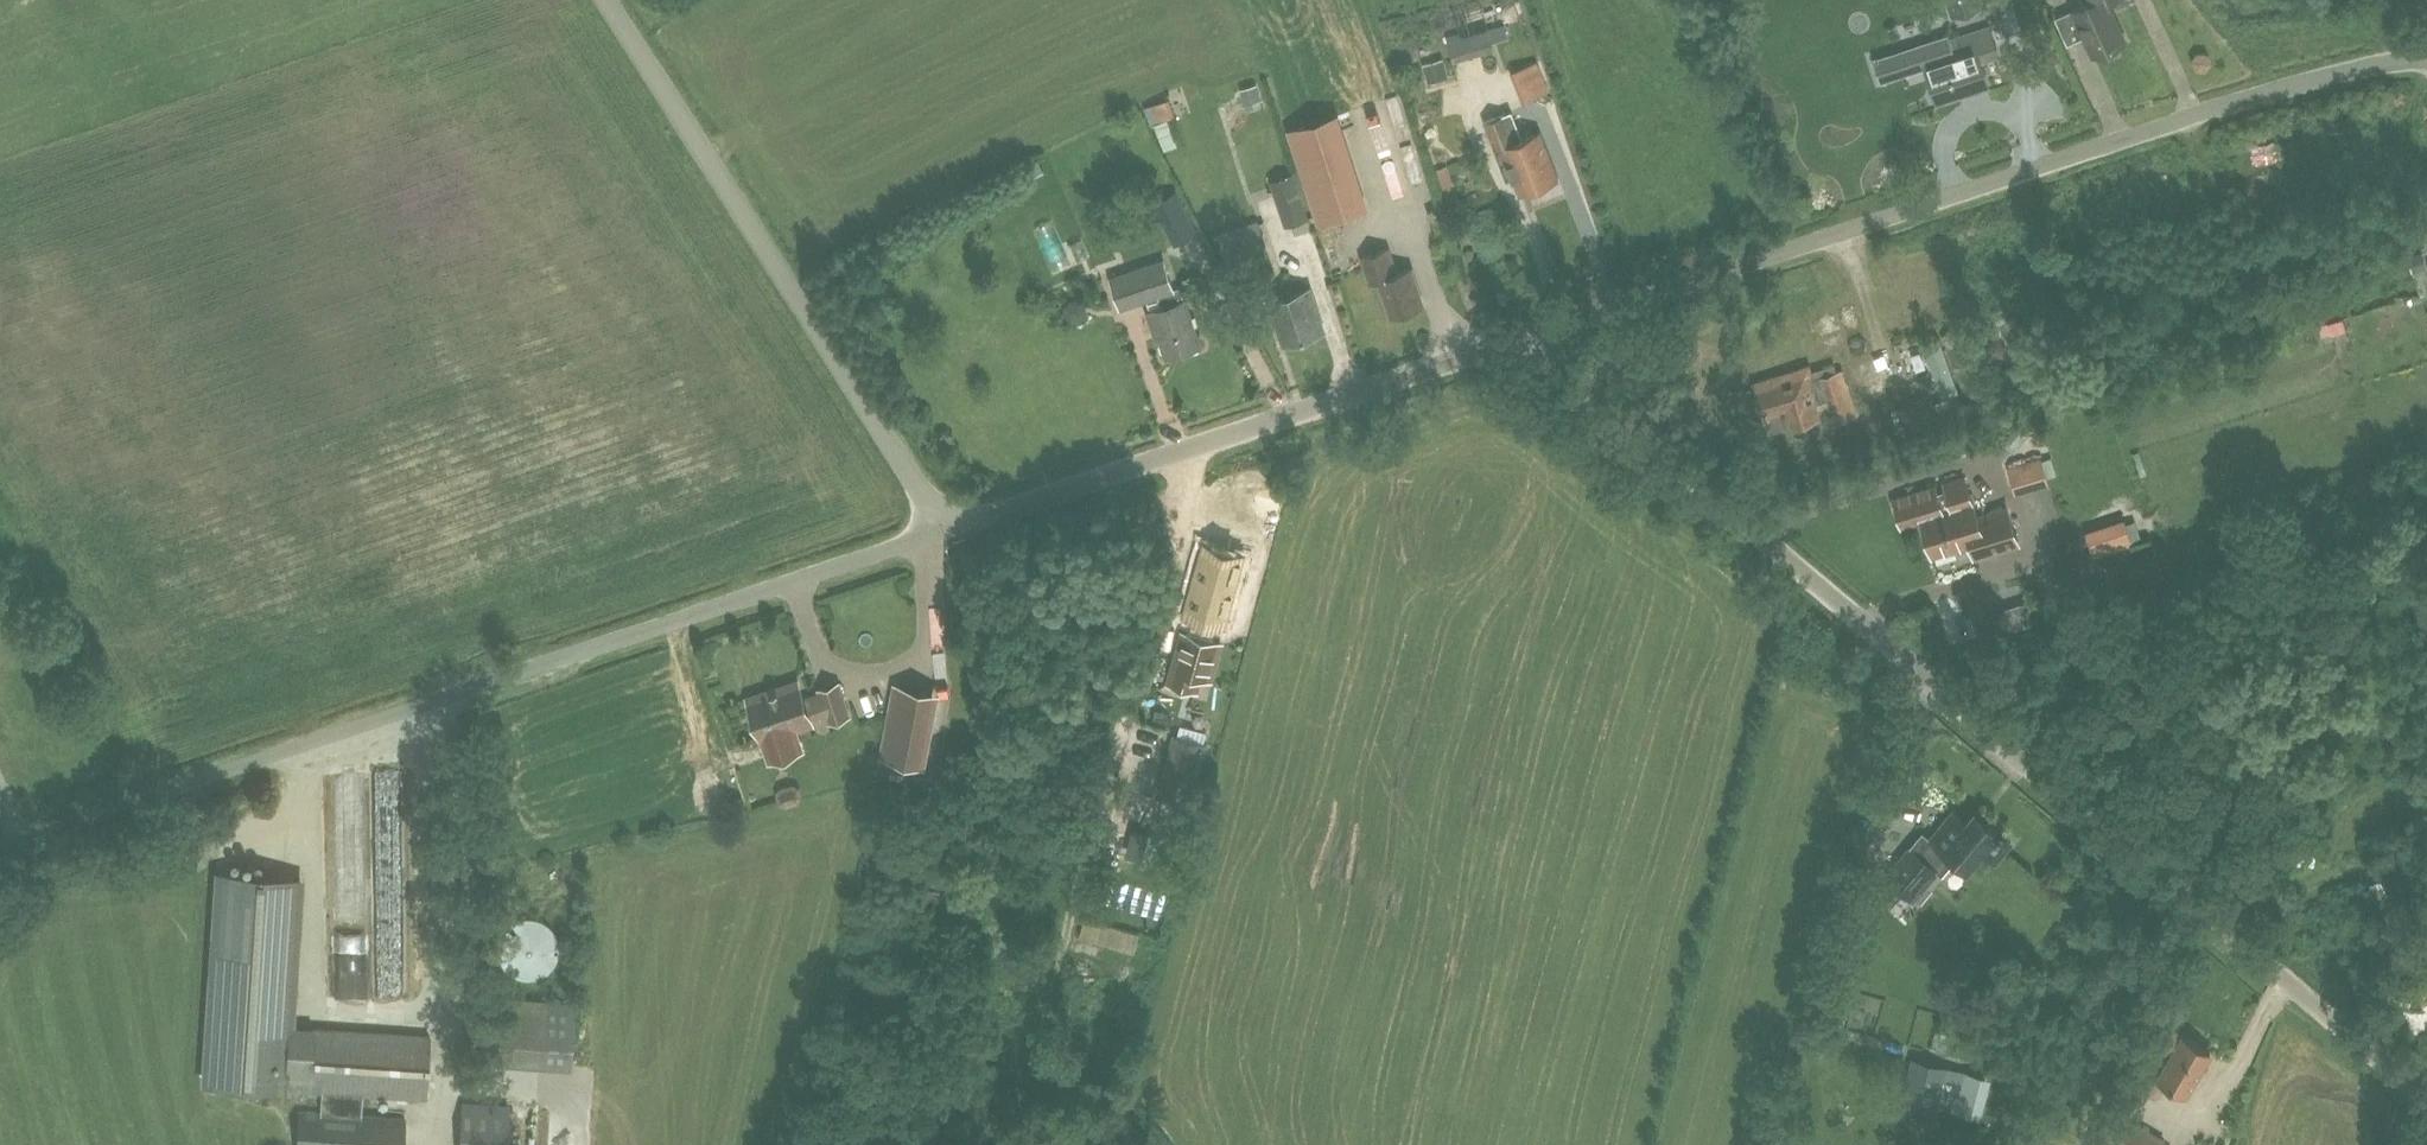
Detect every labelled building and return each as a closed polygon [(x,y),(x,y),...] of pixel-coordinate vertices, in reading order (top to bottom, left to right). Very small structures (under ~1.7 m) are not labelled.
[(1950,14),(1982,4),(1981,0),(1946,0),(1950,14)] [(2106,3),(2113,0),(2092,0),(2093,2),(2088,4),(2091,10),(2106,3)] [(2091,10),(2088,4),(2073,11),(2094,56),(2102,53),(2106,55),(2118,49),(2118,45),(2127,42),(2112,11),(2110,12),(2106,3),(2091,10)] [(1495,48),(1492,41),(1508,35),(1504,22),(1462,36),(1461,31),(1444,35),(1454,61),(1495,48)] [(1900,52),(1874,60),(1882,84),(1908,76),(1927,69),(1938,102),(1959,95),(1957,90),(1987,80),(1981,62),(1999,57),(1990,29),(1951,42),(1949,36),(1900,52)] [(1521,193),(1560,177),(1541,131),(1516,140),(1506,113),(1485,121),(1496,149),(1508,177),(1514,175),(1521,193)] [(1320,220),(1365,206),(1336,115),(1290,130),(1320,220)] [(1450,211),(1462,207),(1448,165),(1436,169),(1450,211)] [(1308,218),(1293,172),(1269,180),(1285,226),(1308,218)] [(1152,202),(1174,244),(1199,231),(1177,189),(1152,202)] [(1432,220),(1441,217),(1437,208),(1429,211),(1432,220)] [(1225,258),(1265,245),(1258,219),(1218,232),(1221,245),(1225,258)] [(1379,278),(1391,314),(1423,304),(1412,267),(1396,272),(1388,247),(1362,255),(1370,281),(1379,278)] [(1167,357),(1201,345),(1185,299),(1184,300),(1180,287),(1174,289),(1164,259),(1110,276),(1120,308),(1159,295),(1163,306),(1148,312),(1155,333),(1158,332),(1167,357)] [(1284,344),(1324,330),(1310,287),(1269,301),(1284,344)] [(1966,397),(1993,388),(1971,324),(1944,334),(1966,397)] [(1808,370),(1776,379),(1795,448),(1827,439),(1808,370)] [(1938,424),(1962,416),(1954,393),(1930,400),(1938,424)] [(1907,430),(1934,419),(1924,394),(1896,406),(1907,430)] [(1969,542),(1972,555),(2018,541),(2008,507),(1978,516),(1972,497),(1971,497),(1965,477),(1945,483),(1947,489),(1937,492),(1935,486),(1894,499),(1902,524),(1922,518),(1932,550),(1954,543),(1955,547),(1969,542)] [(2093,556),(2132,542),(2124,518),(2085,531),(2093,556)] [(1206,544),(1186,614),(1227,625),(1247,555),(1206,544)] [(799,681),(748,698),(761,737),(763,737),(770,759),(802,748),(796,729),(813,723),(813,722),(829,716),(830,720),(850,714),(839,683),(820,689),(821,692),(805,698),(799,681)] [(928,691),(896,685),(882,755),(915,761),(928,691)] [(1173,733),(1156,793),(1155,796),(1190,806),(1191,803),(1208,742),(1205,742),(1179,735),(1173,733)] [(741,793),(721,800),(725,813),(745,807),(741,793)] [(1914,898),(1926,884),(1937,870),(1942,873),(1955,858),(1967,869),(1983,850),(1996,861),(2011,842),(1974,811),(1966,821),(1953,810),(1929,840),(1921,834),(1886,875),(1914,898)] [(405,1117),(361,1114),(362,1093),(426,1098),(430,1035),(291,1026),(300,877),(222,872),(207,1083),(322,1092),(321,1111),(299,1110),(297,1144),(403,1144),(405,1117)] [(2416,1033),(2426,1027),(2426,989),(2420,992),(2415,982),(2388,996),(2402,1024),(2410,1019),(2416,1033)] [(2186,1092),(2211,1050),(2183,1034),(2165,1024),(2154,1042),(2172,1052),(2158,1076),(2186,1092)] [(508,1106),(461,1104),(459,1144),(507,1144),(508,1106)] [(2117,1144),(2161,1144),(2164,1139),(2110,1108),(2096,1133),(2117,1144)]
